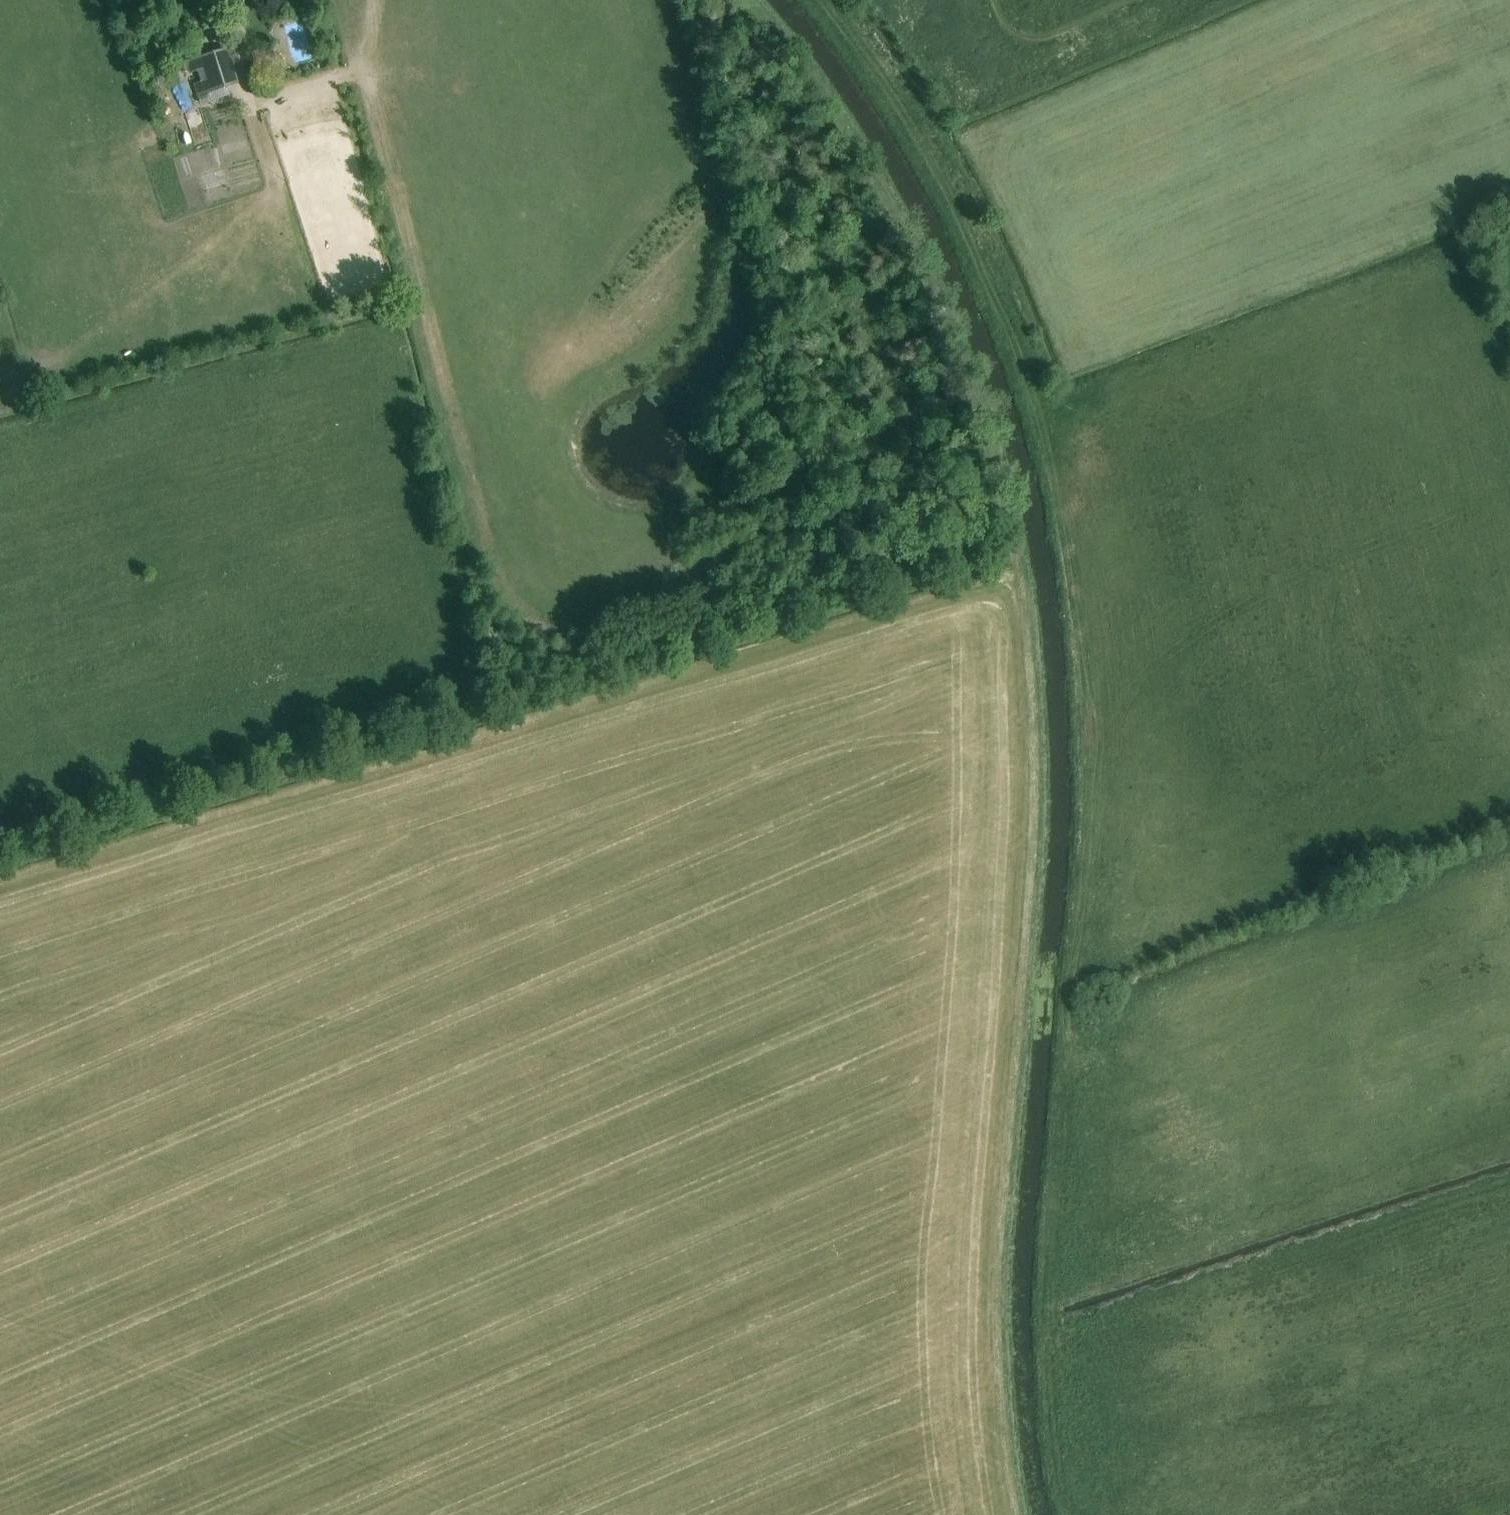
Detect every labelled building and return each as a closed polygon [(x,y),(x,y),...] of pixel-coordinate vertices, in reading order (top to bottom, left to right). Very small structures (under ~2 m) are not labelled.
[(239,83),(227,47),(186,61),(190,73),(197,71),(200,81),(193,84),(197,96),(206,94),(239,83)] [(206,94),(197,96),(200,105),(209,102),(206,94)]
